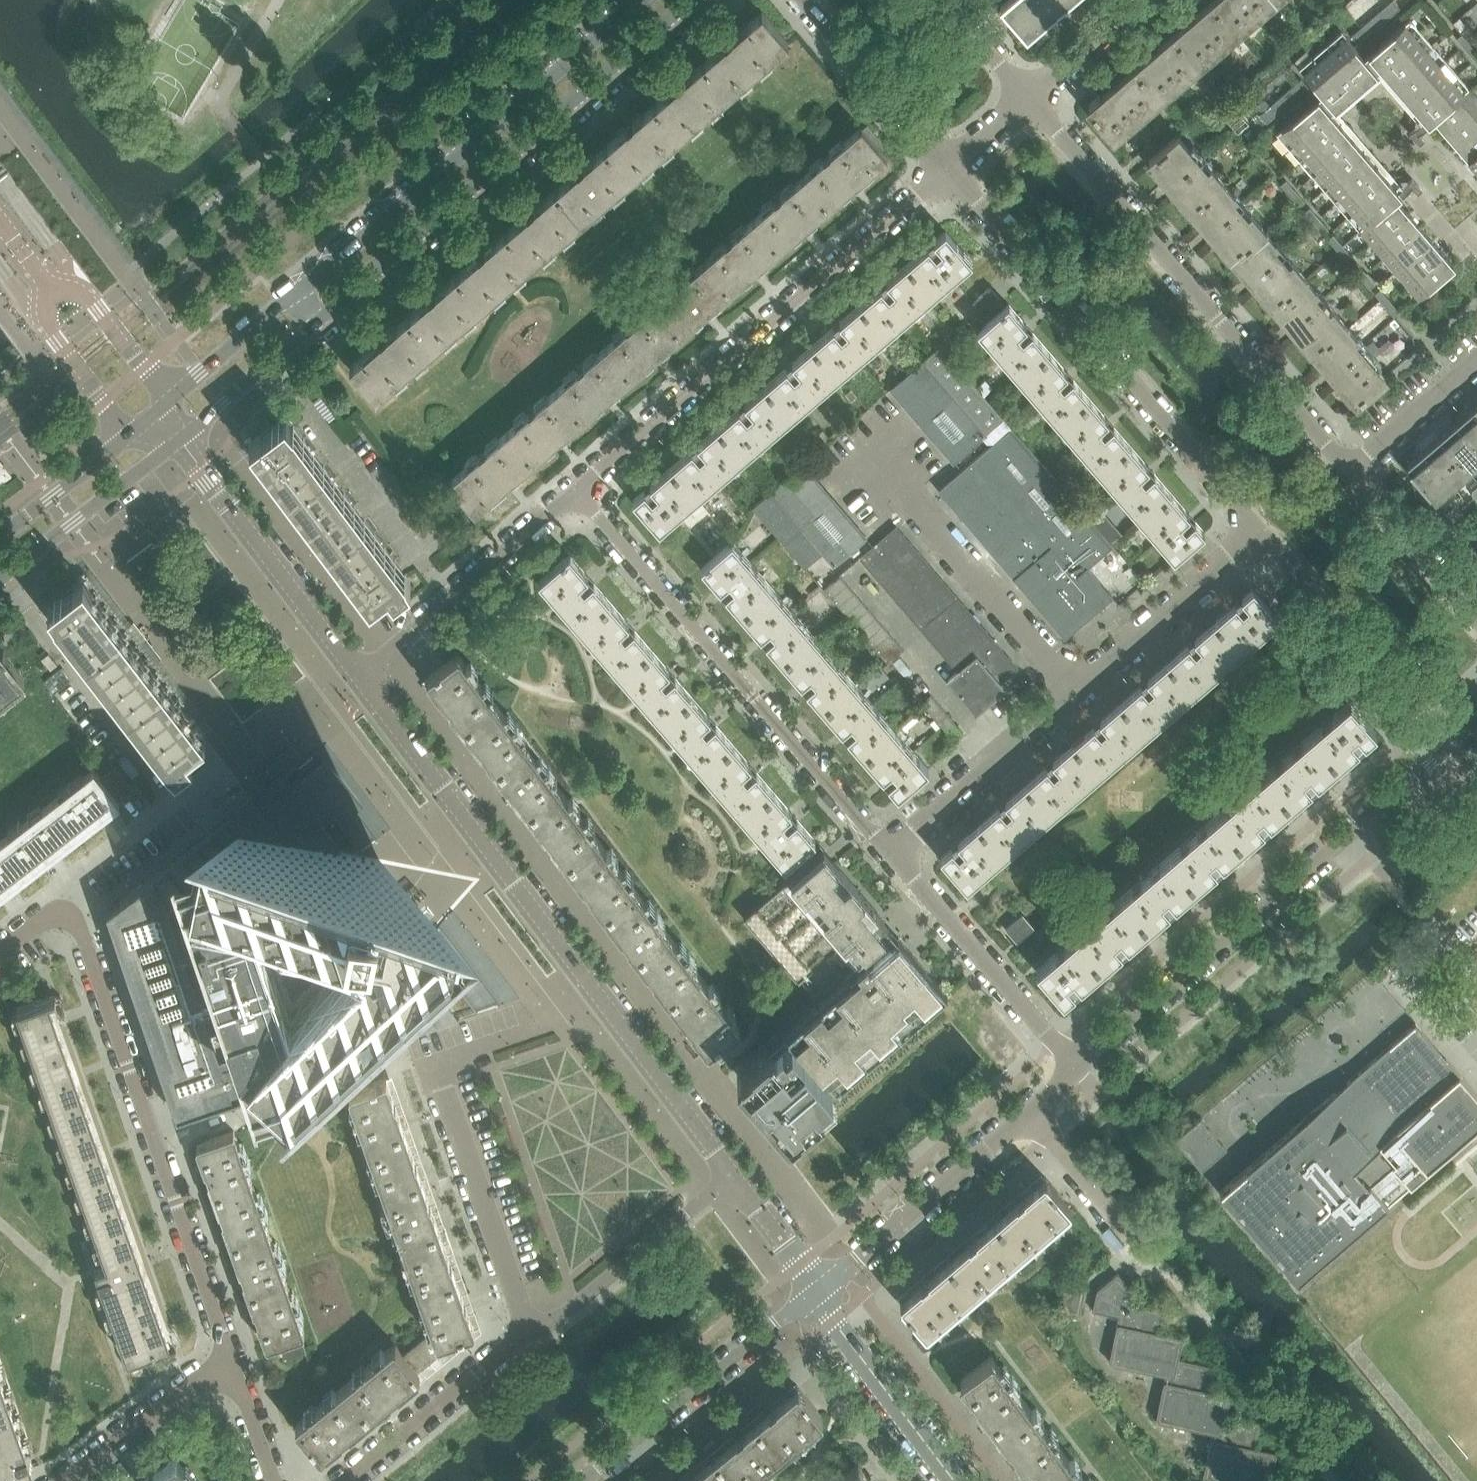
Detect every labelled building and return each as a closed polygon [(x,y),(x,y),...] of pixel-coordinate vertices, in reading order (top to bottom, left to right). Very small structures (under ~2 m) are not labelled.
[(1062,6),(1069,0),(1007,0),(1000,6),(1002,8),(997,11),(1011,28),(1016,24),(1026,36),(1062,6)] [(1243,20),(1245,23),(1256,14),(1244,0),(1212,0),(1192,17),(1218,46),(1228,38),(1226,35),(1243,20)] [(1266,0),(1244,0),(1256,14),(1267,5),(1264,2),(1266,0)] [(1400,7),(1394,0),(1392,0),(1383,8),(1390,16),(1400,7)] [(1390,16),(1383,8),(1377,13),(1384,21),(1390,16)] [(729,91),(788,41),(762,10),(703,61),(729,91)] [(1384,21),(1377,13),(1372,17),(1370,18),(1377,27),(1384,21)] [(1187,68),(1204,53),(1207,56),(1218,46),(1192,17),(1154,50),(1180,79),(1190,71),(1187,68)] [(1377,27),(1370,18),(1364,24),(1371,32),(1377,27)] [(1380,69),(1422,33),(1410,19),(1368,54),(1364,57),(1377,72),(1381,69),(1380,69)] [(1371,32),(1364,24),(1357,29),(1364,37),(1371,32)] [(1364,37),(1357,29),(1351,35),(1358,43),(1364,37)] [(1377,72),(1364,57),(1341,31),(1326,43),(1362,85),(1377,72)] [(1392,83),(1434,47),(1422,33),(1380,69),(1381,69),(1392,83)] [(1475,49),(1461,33),(1456,37),(1470,54),(1475,49)] [(1362,85),(1326,43),(1313,55),(1349,97),(1362,85)] [(1403,95),(1444,59),(1434,47),(1392,83),(1403,95)] [(1149,101),(1166,86),(1169,89),(1180,79),(1154,50),(1117,82),(1141,112),(1152,103),(1149,101)] [(1349,97),(1313,55),(1298,67),(1321,94),(1334,109),(1349,97)] [(1416,110),(1457,74),(1444,59),(1403,95),(1416,110)] [(729,91),(703,61),(654,103),(680,133),(729,91)] [(1433,119),(1470,88),(1457,74),(1416,110),(1428,124),(1433,119)] [(1298,94),(1308,86),(1301,78),(1291,86),(1298,94)] [(1141,112),(1117,82),(1101,96),(1099,93),(1088,102),(1091,105),(1088,107),(1113,136),(1141,112)] [(1298,94),(1291,86),(1285,92),(1292,100),(1298,94)] [(1476,106),(1476,97),(1470,88),(1433,119),(1445,133),(1476,106)] [(1292,100),(1285,92),(1278,97),(1285,105),(1292,100)] [(1288,147),(1329,111),(1331,112),(1334,109),(1321,94),(1318,97),(1276,133),(1288,147)] [(1285,105),(1278,97),(1272,103),(1279,111),(1285,105)] [(680,133),(654,103),(605,145),(631,176),(680,133)] [(1279,111),(1272,103),(1266,108),(1273,116),(1279,111)] [(1476,129),(1476,106),(1445,133),(1457,147),(1476,129)] [(1273,116),(1266,108),(1259,114),(1266,122),(1273,116)] [(1299,160),(1341,124),(1331,112),(1329,111),(1288,147),(1299,160)] [(887,156),(876,144),(881,140),(867,124),(862,128),(861,126),(803,176),(828,207),(887,156)] [(1311,174),(1353,138),(1341,124),(1299,160),(1311,174)] [(1476,153),(1476,129),(1457,147),(1469,161),(1476,153)] [(1169,184),(1198,159),(1178,134),(1148,159),(1169,184)] [(1323,187),(1365,152),(1353,138),(1311,174),(1323,187)] [(631,176),(605,145),(556,188),(581,218),(631,176)] [(1336,202),(1377,167),(1365,152),(1323,187),(1336,202)] [(1469,161),(1476,170),(1476,153),(1469,161)] [(1211,232),(1239,207),(1230,196),(1232,193),(1208,166),(1206,168),(1198,159),(1169,184),(1173,188),(1180,196),(1177,198),(1186,209),(1189,206),(1206,227),(1211,232)] [(1347,216),(1389,180),(1377,167),(1336,202),(1347,216)] [(828,207),(803,176),(753,218),(779,249),(828,207)] [(1295,190),(1286,179),(1280,183),(1290,195),(1295,190)] [(1359,230),(1396,199),(1401,194),(1389,180),(1347,216),(1359,230)] [(581,218),(556,188),(506,231),(532,261),(581,218)] [(1304,201),(1295,190),(1290,195),(1299,205),(1304,201)] [(1371,244),(1408,212),(1396,199),(1359,230),(1371,244)] [(1319,217),(1309,206),(1304,211),(1314,222),(1319,217)] [(1250,278),(1279,254),(1271,244),(1274,242),(1250,214),(1247,216),(1239,207),(1211,232),(1220,243),(1218,245),(1227,256),(1229,253),(1250,278)] [(1383,257),(1419,226),(1408,212),(1371,244),(1383,257)] [(1328,228),(1319,217),(1314,222),(1323,232),(1328,228)] [(779,249),(753,218),(704,261),(730,291),(779,249)] [(1394,271),(1431,239),(1419,226),(1383,257),(1394,271)] [(933,294),(972,260),(945,230),(907,263),(933,294)] [(532,261),(506,231),(457,273),(482,303),(532,261)] [(1342,245),(1333,233),(1327,238),(1337,249),(1342,245)] [(1406,284),(1443,253),(1431,239),(1394,271),(1406,284)] [(1351,255),(1342,245),(1337,249),(1346,260),(1351,255)] [(1419,299),(1455,268),(1443,253),(1406,284),(1419,299)] [(1291,325),(1320,301),(1311,291),(1315,288),(1291,260),(1287,263),(1279,254),(1250,278),(1254,282),(1261,291),(1259,293),(1268,303),(1270,301),(1288,322),(1291,325)] [(730,291),(704,261),(655,303),(681,333),(730,291)] [(1366,272),(1356,261),(1351,265),(1361,276),(1366,272)] [(886,334),(933,294),(907,263),(887,280),(880,285),(859,303),(886,334)] [(1375,282),(1366,272),(1361,276),(1370,287),(1375,282)] [(482,303),(457,273),(408,315),(434,345),(482,303)] [(990,287),(973,301),(985,315),(1001,300),(990,287)] [(1389,299),(1379,288),(1374,292),(1384,304),(1389,299)] [(1398,310),(1389,299),(1384,304),(1393,314),(1398,310)] [(1332,372),(1360,347),(1352,338),(1355,336),(1331,307),(1328,310),(1320,301),(1291,325),(1294,329),(1302,338),(1299,340),(1304,346),(1308,350),(1311,348),(1332,372)] [(1049,351),(1026,324),(1008,302),(988,319),(978,329),(1019,377),(1049,351)] [(681,333),(655,303),(605,346),(631,376),(681,333)] [(886,334),(859,303),(812,344),(839,375),(886,334)] [(434,345),(408,315),(349,365),(369,388),(375,396),(434,345)] [(1381,351),(1372,340),(1366,346),(1374,356),(1381,351)] [(791,415),(839,375),(812,344),(765,385),(791,415)] [(1003,417),(990,402),(941,345),(891,388),(953,460),(1003,417)] [(631,376),(605,346),(556,388),(582,418),(631,376)] [(1385,375),(1360,347),(1332,372),(1342,385),(1339,387),(1348,397),(1351,395),(1356,401),(1385,375)] [(1090,398),(1067,371),(1049,351),(1019,377),(1060,424),(1090,398)] [(744,456),(791,415),(765,385),(718,425),(744,456)] [(582,418),(556,388),(508,430),(534,460),(582,418)] [(1131,445),(1108,418),(1090,398),(1060,424),(1101,471),(1131,445)] [(1472,408),(1455,422),(1476,447),(1476,414),(1472,408)] [(405,573),(354,505),(293,424),(288,418),(285,415),(277,422),(253,439),(250,437),(244,441),(259,460),(263,458),(277,477),(274,480),(284,493),(287,491),(297,504),(294,507),(304,520),(307,518),(317,531),(315,534),(324,547),(328,545),(337,558),(335,561),(345,574),(348,572),(358,585),(355,588),(365,601),(368,599),(370,601),(388,587),(393,595),(410,582),(405,573)] [(1455,422),(1439,436),(1468,470),(1476,463),(1476,447),(1455,422)] [(697,497),(744,456),(718,425),(670,466),(697,497)] [(1113,544),(1072,496),(1011,426),(974,458),(1075,576),(1087,566),(1113,544)] [(534,460),(508,430),(449,481),(475,511),(534,460)] [(1468,470),(1439,436),(1422,450),(1452,484),(1468,470)] [(1171,492),(1148,466),(1131,445),(1101,471),(1141,518),(1171,492)] [(1452,484),(1422,450),(1405,465),(1435,499),(1452,484)] [(1075,576),(974,458),(939,489),(1065,635),(1112,595),(1087,566),(1075,576)] [(865,536),(804,464),(803,463),(771,490),(772,491),(753,507),(804,566),(823,551),(834,563),(865,536)] [(659,529),(697,497),(670,466),(633,499),(659,529)] [(454,505),(440,489),(426,500),(440,517),(449,509),(454,505)] [(1204,531),(1189,513),(1171,492),(1141,518),(1158,538),(1174,557),(1204,531)] [(1453,520),(1463,511),(1458,505),(1454,505),(1446,512),(1453,520)] [(884,549),(902,533),(896,526),(877,542),(884,549)] [(891,558),(910,542),(902,533),(884,549),(891,558)] [(772,589),(749,563),(731,541),(713,556),(701,566),(742,614),(772,589)] [(866,564),(884,549),(877,542),(860,557),(866,564)] [(899,566),(917,550),(910,542),(891,558),(899,566)] [(873,573),(891,558),(884,549),(866,564),(873,573)] [(906,575),(925,559),(917,550),(899,566),(906,575)] [(593,581),(588,575),(569,553),(539,580),(580,628),(611,601),(593,581)] [(881,581),(899,566),(891,558),(873,573),(881,581)] [(914,584),(932,568),(925,559),(906,575),(914,584)] [(889,590),(906,575),(899,566),(881,581),(889,590)] [(921,593),(940,577),(932,568),(914,584),(921,593)] [(165,678),(155,665),(151,667),(141,654),(145,651),(135,638),(131,640),(121,627),(124,624),(114,612),(110,613),(96,595),(98,591),(84,572),(78,577),(80,581),(49,604),(56,615),(76,641),(169,763),(176,770),(193,757),(187,749),(205,736),(203,734),(207,731),(197,718),(193,720),(183,707),(186,705),(176,692),(172,693),(162,680),(165,678)] [(830,596),(846,582),(840,575),(824,589),(830,596)] [(896,599),(914,584),(906,575),(889,590),(896,599)] [(929,601),(947,585),(940,577),(921,593),(929,601)] [(837,604),(853,590),(846,582),(830,596),(837,604)] [(904,608),(921,593),(914,584),(896,599),(904,608)] [(936,610),(955,594),(947,585),(929,601),(936,610)] [(1240,650),(1278,617),(1253,587),(1215,620),(1240,650)] [(813,637),(789,609),(772,589),(742,614),(783,662),(813,637)] [(843,611),(859,598),(853,590),(837,604),(843,611)] [(911,616),(929,601),(921,593),(904,608),(911,616)] [(944,619),(963,603),(955,594),(936,610),(944,619)] [(850,619),(866,606),(859,598),(843,611),(850,619)] [(651,648),(634,628),(611,601),(580,628),(621,675),(651,648)] [(919,625),(936,610),(929,601),(911,616),(919,625)] [(952,628),(971,612),(963,603),(944,619),(952,628)] [(857,627),(873,613),(866,606),(850,619),(857,627)] [(926,634),(944,619),(936,610),(919,625),(926,634)] [(959,637),(978,620),(971,612),(952,628),(959,637)] [(865,636),(881,623),(873,613),(857,627),(865,636)] [(934,643),(952,628),(944,619),(926,634),(934,643)] [(967,646),(986,630),(978,620),(959,637),(967,646)] [(1145,732),(1217,670),(1240,650),(1215,620),(1119,702),(1145,732)] [(871,644),(887,630),(881,623),(865,636),(871,644)] [(941,652),(959,637),(952,628),(934,643),(941,652)] [(879,653),(895,639),(887,630),(871,644),(879,653)] [(976,655),(994,639),(986,630),(967,646),(976,655)] [(854,684),(830,656),(813,637),(783,662),(806,689),(824,709),(854,684)] [(950,661),(967,646),(959,637),(941,652),(950,661)] [(888,663),(904,649),(895,639),(879,653),(888,663)] [(999,682),(1017,666),(994,639),(976,655),(958,671),(947,680),(975,712),(1004,688),(999,682)] [(976,655),(967,646),(950,661),(958,671),(976,655)] [(25,679),(0,647),(0,697),(22,679),(23,680),(25,679)] [(692,696),(669,669),(651,648),(621,675),(661,722),(692,696)] [(496,704),(475,675),(458,653),(427,676),(465,727),(496,704)] [(894,731),(870,703),(854,684),(824,709),(864,756),(894,731)] [(963,732),(945,711),(930,694),(921,702),(954,740),(963,732)] [(733,743),(711,718),(692,696),(661,722),(702,769),(733,743)] [(1337,763),(1376,730),(1349,699),(1311,732),(1337,763)] [(1050,814),(1145,732),(1119,702),(1025,783),(1050,814)] [(528,746),(513,725),(496,704),(465,727),(497,769),(528,746)] [(914,727),(929,714),(924,708),(909,721),(914,727)] [(928,768),(911,751),(894,731),(864,756),(898,795),(928,768)] [(1290,803),(1337,763),(1311,732),(1264,772),(1290,803)] [(119,899),(106,908),(109,916),(110,917),(176,1115),(192,1109),(192,1108),(255,1087),(256,1092),(298,1092),(314,1067),(458,1018),(479,1012),(519,998),(453,909),(480,879),(420,867),(326,743),(297,764),(283,775),(254,798),(216,826),(188,821),(173,846),(176,856),(119,899)] [(773,790),(750,763),(733,743),(702,769),(743,817),(773,790)] [(560,788),(544,766),(528,746),(497,769),(529,812),(560,788)] [(105,809),(116,801),(117,802),(118,801),(116,798),(101,778),(93,768),(92,769),(92,770),(49,803),(73,834),(95,817),(96,819),(106,811),(105,809)] [(1242,844),(1290,803),(1264,772),(1216,813),(1242,844)] [(1004,854),(1050,814),(1025,783),(978,824),(1004,854)] [(599,839),(576,809),(560,788),(529,812),(567,863),(599,839)] [(815,839),(791,811),(773,790),(743,817),(784,865),(815,839)] [(55,848),(73,834),(49,803),(0,841),(24,872),(45,856),(46,857),(47,856),(56,849),(55,848)] [(1195,885),(1242,844),(1216,813),(1169,854),(1195,885)] [(983,871),(1004,854),(978,824),(941,856),(966,886),(977,877),(983,871)] [(637,890),(614,860),(599,839),(567,863),(606,914),(637,890)] [(24,872),(0,841),(0,893),(6,888),(5,887),(24,872)] [(891,927),(834,861),(823,848),(743,916),(798,980),(832,950),(840,959),(868,935),(874,942),(891,927)] [(1148,925),(1195,885),(1169,854),(1122,895),(1148,925)] [(685,954),(677,943),(637,890),(606,914),(654,977),(685,954)] [(1101,966),(1148,925),(1122,895),(1075,935),(1101,966)] [(1022,913),(1006,927),(1017,941),(1034,927),(1022,913)] [(852,1074),(947,992),(898,935),(873,957),(869,953),(848,971),(800,1013),(852,1074)] [(1063,999),(1101,966),(1075,935),(1036,968),(1063,999)] [(740,1026),(717,996),(685,954),(654,977),(708,1050),(740,1026)] [(62,1013),(56,996),(55,993),(49,996),(17,1007),(97,1236),(86,1240),(110,1306),(128,1357),(171,1342),(177,1340),(176,1337),(170,1320),(62,1013)] [(852,1074),(800,1013),(775,1034),(738,1066),(790,1127),(852,1074)] [(1415,1023),(1347,1081),(1350,1085),(1337,1095),(1335,1092),(1219,1191),(1297,1281),(1476,1126),(1476,1094),(1415,1023)] [(404,1128),(393,1097),(386,1076),(349,1089),(367,1141),(404,1128)] [(1200,1118),(1175,1140),(1201,1170),(1227,1148),(1200,1118)] [(421,1175),(404,1128),(367,1141),(384,1188),(421,1175)] [(251,1181),(233,1130),(197,1143),(214,1194),(251,1181)] [(439,1227),(429,1198),(421,1175),(384,1188),(402,1240),(439,1227)] [(1070,1205),(1045,1176),(997,1218),(1022,1248),(1071,1206),(1070,1205)] [(269,1231),(251,1181),(214,1194),(232,1244),(269,1231)] [(1022,1248),(997,1218),(949,1259),(975,1288),(1022,1248)] [(457,1279),(449,1256),(439,1227),(402,1240),(420,1292),(457,1279)] [(286,1281),(269,1231),(232,1244),(249,1294),(286,1281)] [(975,1288),(949,1259),(900,1301),(925,1331),(975,1288)] [(1178,1358),(1183,1337),(1159,1332),(1165,1308),(1131,1300),(1133,1292),(1130,1288),(1117,1272),(1097,1289),(1093,1310),(1119,1315),(1117,1324),(1109,1360),(1118,1362),(1133,1366),(1142,1368),(1161,1371),(1166,1373),(1156,1418),(1165,1420),(1189,1425),(1208,1429),(1212,1430),(1211,1439),(1203,1475),(1227,1480),(1231,1480),(1270,1480),(1276,1452),(1253,1447),(1258,1422),(1225,1415),(1229,1395),(1206,1389),(1211,1366),(1178,1358)] [(474,1328),(457,1279),(420,1292),(433,1328),(438,1340),(465,1331),(474,1328)] [(1079,1314),(1085,1286),(1080,1280),(1051,1303),(1058,1310),(1059,1310),(1079,1314)] [(304,1332),(292,1298),(286,1281),(249,1294),(267,1345),(279,1340),(300,1333),(304,1332)] [(419,1373),(466,1335),(465,1331),(438,1340),(433,1328),(403,1353),(419,1373)] [(306,1350),(300,1333),(279,1340),(285,1358),(306,1350)] [(419,1373),(403,1353),(395,1343),(345,1384),(369,1414),(419,1373)] [(1024,1399),(991,1356),(960,1379),(993,1423),(1024,1399)] [(0,1371),(0,1476),(33,1465),(29,1455),(0,1371)] [(369,1414),(345,1384),(295,1424),(320,1454),(369,1414)] [(796,1439),(823,1417),(798,1386),(716,1454),(738,1480),(744,1480),(796,1439)] [(1062,1450),(1040,1420),(1024,1399),(993,1423),(1031,1473),(1062,1450)] [(1078,1471),(1062,1450),(1031,1473),(1037,1480),(1086,1480),(1078,1471)] [(716,1454),(682,1480),(738,1480),(716,1454)] [(194,1480),(177,1459),(175,1457),(149,1477),(148,1477),(143,1480),(194,1480)] [(858,1463),(834,1480),(872,1480),(858,1463)]
